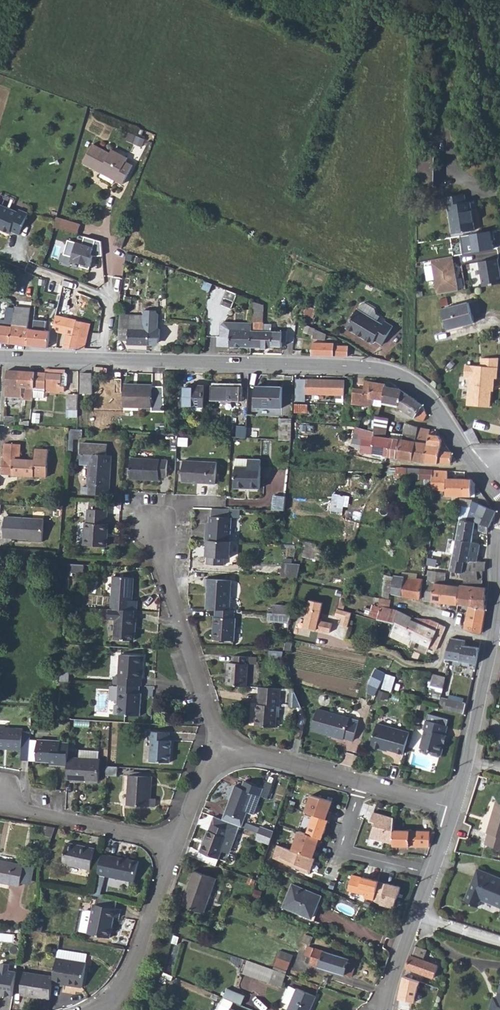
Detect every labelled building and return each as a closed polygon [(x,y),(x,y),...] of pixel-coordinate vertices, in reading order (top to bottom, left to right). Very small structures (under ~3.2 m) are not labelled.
[(135,135),(134,142),(144,144),(145,137),(135,135)] [(91,144),(81,162),(100,173),(98,176),(111,184),(113,180),(121,184),(130,165),(124,161),(125,158),(109,150),(107,153),(91,144)] [(418,156),(418,186),(437,186),(437,175),(435,175),(435,157),(418,156)] [(468,213),(467,203),(465,203),(464,195),(444,198),(445,206),(447,206),(452,234),(475,230),(472,212),(468,213)] [(1,228),(1,229),(10,233),(11,231),(19,234),(29,213),(19,209),(18,212),(0,204),(0,228),(1,228)] [(55,218),(52,228),(75,235),(78,226),(55,218)] [(492,230),(453,238),(456,255),(495,250),(492,230)] [(116,234),(112,245),(119,248),(122,243),(124,238),(116,234)] [(74,262),(91,267),(95,256),(103,255),(102,241),(85,236),(84,243),(69,239),(64,252),(62,252),(59,260),(72,265),(74,262)] [(431,260),(437,294),(458,291),(456,278),(454,278),(452,265),(453,265),(452,257),(431,260)] [(479,262),(483,286),(499,283),(499,262),(499,257),(479,262)] [(202,289),(210,292),(212,285),(205,282),(202,289)] [(64,288),(62,296),(74,299),(76,291),(64,288)] [(220,305),(230,309),(237,295),(227,291),(220,305)] [(450,304),(467,302),(466,295),(449,297),(450,304)] [(251,323),(251,348),(272,349),(272,347),(282,347),(282,332),(272,331),(263,331),(263,326),(263,324),(260,324),(260,310),(263,310),(263,306),(252,303),(252,321),(251,323)] [(12,328),(10,344),(28,347),(29,329),(27,329),(29,309),(17,307),(17,305),(13,304),(13,307),(12,328)] [(468,305),(441,311),(446,332),(472,327),(472,324),(468,305)] [(56,309),(52,331),(65,334),(63,349),(82,349),(88,324),(74,320),(76,314),(56,309)] [(357,310),(346,328),(372,343),(374,340),(382,345),(392,327),(384,322),(382,325),(357,310)] [(144,316),(120,315),(119,340),(128,341),(128,345),(160,347),(161,333),(159,329),(160,316),(157,312),(145,311),(144,316)] [(48,328),(49,320),(35,319),(34,327),(48,328)] [(230,347),(251,348),(251,323),(223,322),(220,325),(220,336),(217,336),(216,347),(230,347)] [(10,344),(12,328),(0,326),(0,343),(10,344)] [(306,326),(304,332),(312,336),(312,339),(324,341),(324,334),(306,326)] [(29,329),(28,347),(48,348),(49,331),(31,329),(29,329)] [(312,343),(312,356),(346,357),(347,346),(333,346),(333,343),(312,343)] [(498,366),(465,365),(465,377),(470,377),(469,405),(492,406),(493,385),(495,385),(495,377),(498,377),(498,366)] [(35,373),(34,388),(45,389),(45,390),(64,392),(64,387),(60,387),(62,375),(63,374),(63,371),(46,370),(45,373),(35,373)] [(8,371),(6,397),(10,398),(10,406),(19,406),(20,398),(21,399),(22,387),(26,388),(25,400),(32,401),(34,388),(35,373),(8,371)] [(92,374),(82,374),(82,395),(92,395),(92,374)] [(295,376),(295,387),(308,387),(308,376),(295,376)] [(352,404),(371,406),(372,398),(383,399),(385,385),(365,382),(364,390),(354,389),(352,404)] [(385,385),(383,399),(383,402),(393,404),(393,406),(400,407),(402,391),(399,389),(393,389),(394,385),(386,382),(385,385)] [(117,389),(116,404),(124,404),(124,408),(152,409),(153,387),(126,386),(126,389),(117,389)] [(196,388),(185,388),(184,407),(193,407),(193,413),(204,413),(204,386),(196,386),(196,388)] [(255,386),(254,407),(281,409),(282,387),(255,386)] [(235,387),(212,387),(212,401),(240,402),(241,390),(235,390),(235,387)] [(402,391),(400,407),(414,417),(424,422),(426,415),(423,406),(402,391)] [(67,394),(66,409),(77,410),(77,394),(67,394)] [(372,398),(371,406),(381,407),(383,402),(383,399),(372,398)] [(97,416),(97,430),(111,431),(111,417),(105,417),(97,416)] [(373,432),(373,436),(386,438),(389,419),(379,417),(376,416),(374,430),(373,432)] [(279,420),(278,440),(290,441),(291,420),(279,420)] [(391,439),(388,457),(412,460),(419,428),(406,424),(402,441),(400,441),(400,435),(393,433),(392,439),(391,439)] [(246,438),(247,427),(237,427),(236,438),(246,438)] [(373,432),(356,428),(353,439),(351,439),(350,442),(353,443),(352,446),(358,448),(360,439),(364,439),(361,452),(386,456),(388,457),(391,439),(386,438),(373,436),(373,432)] [(419,428),(412,460),(425,464),(429,434),(424,434),(425,429),(419,428)] [(429,434),(425,464),(436,464),(451,464),(451,462),(453,463),(454,460),(451,459),(452,454),(451,454),(440,451),(441,440),(439,436),(436,436),(436,432),(430,431),(429,434)] [(110,493),(112,455),(108,455),(108,443),(80,442),(79,463),(88,464),(87,486),(81,486),(81,492),(110,493)] [(3,460),(2,475),(46,478),(47,452),(36,451),(36,462),(21,461),(22,445),(6,445),(5,460),(3,460)] [(132,460),(132,481),(161,482),(161,478),(168,478),(169,461),(132,460)] [(246,468),(235,468),(235,489),(259,489),(259,461),(246,460),(246,468)] [(185,462),(184,483),(216,486),(217,470),(217,465),(185,462)] [(396,468),(395,479),(406,479),(407,469),(396,468)] [(407,469),(406,479),(419,480),(419,470),(407,469)] [(419,470),(419,480),(422,480),(426,480),(433,481),(433,471),(419,470)] [(433,481),(426,480),(425,490),(446,492),(446,496),(460,497),(475,497),(475,486),(471,481),(464,481),(448,481),(447,472),(433,471),(433,481)] [(273,496),(271,511),(279,511),(283,511),(284,501),(284,498),(273,496)] [(91,503),(91,511),(108,512),(108,504),(91,503)] [(472,503),(469,509),(468,515),(466,522),(473,523),(488,528),(490,528),(497,512),(472,503)] [(460,521),(456,541),(471,544),(475,530),(477,530),(477,531),(487,534),(488,528),(473,523),(466,522),(468,515),(469,509),(461,507),(459,520),(460,521)] [(90,511),(89,524),(108,526),(109,512),(108,512),(91,511),(90,511)] [(6,516),(4,537),(33,540),(33,541),(43,542),(44,520),(6,516)] [(201,531),(201,541),(202,541),(225,542),(226,519),(205,517),(205,524),(205,531),(201,531)] [(89,524),(87,524),(86,547),(107,548),(109,526),(108,526),(89,524)] [(202,541),(202,552),(204,552),(204,557),(204,564),(220,565),(220,558),(226,558),(227,542),(225,542),(202,541)] [(456,541),(450,572),(462,574),(464,563),(467,564),(468,561),(474,562),(478,545),(471,544),(456,541)] [(462,574),(461,579),(464,579),(482,581),(482,571),(485,571),(485,563),(475,562),(474,562),(468,561),(467,564),(464,563),(462,574)] [(279,562),(278,576),(291,577),(294,563),(279,562)] [(429,570),(427,580),(443,583),(445,573),(429,570)] [(385,575),(382,591),(388,593),(391,593),(394,577),(385,575)] [(394,577),(391,593),(397,595),(420,599),(423,580),(417,579),(404,577),(404,580),(394,577)] [(114,578),(113,610),(137,611),(138,611),(138,603),(133,602),(134,579),(114,578)] [(464,579),(463,586),(480,588),(482,588),(482,581),(464,579)] [(204,587),(202,609),(212,610),(226,611),(228,582),(200,580),(199,587),(204,587)] [(427,580),(423,600),(458,605),(460,587),(444,585),(443,583),(427,580)] [(460,587),(458,605),(468,607),(485,609),(485,601),(485,589),(482,588),(480,588),(463,586),(460,585),(460,587)] [(379,612),(378,620),(389,623),(394,624),(397,611),(388,609),(389,600),(387,600),(387,599),(381,598),(380,598),(378,607),(376,608),(375,609),(375,611),(376,612),(379,612)] [(310,599),(304,626),(331,631),(333,622),(319,619),(323,602),(310,599)] [(269,605),(268,613),(286,614),(287,606),(269,605)] [(66,607),(65,616),(78,617),(78,608),(66,607)] [(353,612),(339,607),(338,607),(336,615),(342,617),(340,624),(348,626),(353,612)] [(485,609),(468,607),(465,629),(482,633),(485,609)] [(111,610),(111,620),(117,620),(116,640),(136,642),(137,626),(138,626),(138,619),(136,619),(137,611),(113,610),(111,610)] [(226,611),(212,610),(212,617),(210,617),(210,640),(230,641),(232,618),(231,617),(231,611),(226,611)] [(394,624),(389,623),(388,626),(392,627),(393,625),(405,631),(403,635),(429,647),(439,624),(431,620),(410,617),(397,611),(394,624)] [(268,613),(268,620),(284,621),(286,614),(268,613)] [(439,624),(429,647),(435,650),(446,626),(439,624)] [(465,640),(452,632),(446,652),(454,654),(476,658),(478,648),(464,645),(465,640)] [(403,635),(401,641),(426,653),(429,647),(403,635)] [(115,676),(114,685),(118,685),(139,686),(141,687),(141,679),(143,679),(144,657),(121,655),(119,677),(115,676)] [(229,665),(227,688),(247,689),(249,659),(234,659),(234,665),(229,665)] [(62,666),(60,682),(68,682),(69,666),(62,666)] [(392,690),(397,675),(375,668),(370,683),(392,690)] [(432,674),(429,686),(441,689),(444,678),(432,674)] [(139,686),(118,685),(117,706),(115,706),(115,715),(141,717),(142,694),(139,694),(139,686)] [(280,690),(259,689),(259,706),(257,706),(256,728),(276,729),(277,708),(280,708),(280,690)] [(291,691),(290,709),(303,710),(295,695),(293,691),(291,691)] [(439,697),(437,706),(465,715),(467,706),(439,697)] [(320,711),(315,732),(343,740),(344,738),(352,740),(356,723),(348,721),(349,719),(320,711)] [(447,744),(445,744),(447,735),(449,726),(428,720),(426,729),(427,730),(423,748),(433,750),(433,753),(434,755),(440,757),(442,757),(444,756),(447,744)] [(387,750),(403,755),(409,733),(377,725),(370,747),(382,750),(382,748),(387,749),(387,750)] [(295,729),(292,737),(301,740),(303,732),(295,729)] [(0,731),(0,749),(20,751),(21,732),(0,731)] [(148,734),(147,742),(150,742),(149,764),(169,765),(171,743),(168,743),(169,735),(148,734)] [(35,757),(44,758),(44,755),(49,756),(49,758),(49,761),(67,762),(67,758),(68,740),(60,740),(60,738),(59,737),(37,735),(35,757)] [(78,751),(78,759),(97,760),(98,753),(78,751)] [(67,762),(65,779),(97,782),(98,760),(97,760),(78,759),(67,758),(67,762)] [(128,778),(126,808),(153,809),(154,801),(149,801),(150,779),(128,778)] [(232,789),(223,815),(243,822),(245,815),(252,817),(261,790),(243,783),(240,792),(232,789)] [(261,790),(258,797),(266,800),(270,785),(263,783),(261,790)] [(311,795),(305,813),(313,816),(328,821),(331,813),(328,812),(332,802),(311,795)] [(485,844),(499,848),(499,804),(497,803),(488,832),(489,833),(485,844)] [(393,843),(393,830),(394,817),(374,811),(371,821),(375,823),(369,838),(393,843)] [(223,815),(221,823),(239,829),(240,830),(243,822),(223,815)] [(313,816),(307,835),(322,840),(328,821),(313,816)] [(478,828),(488,830),(490,820),(480,818),(478,828)] [(213,829),(210,828),(207,834),(206,834),(198,855),(201,856),(225,865),(228,857),(231,859),(237,855),(240,847),(246,832),(240,830),(239,829),(221,823),(215,821),(213,829)] [(260,830),(258,836),(270,840),(272,834),(260,830)] [(429,832),(393,830),(393,843),(393,846),(429,848),(429,832)] [(299,832),(292,850),(313,857),(316,847),(319,848),(322,840),(307,835),(299,832)] [(258,836),(256,841),(268,846),(270,840),(258,836)] [(65,843),(61,863),(89,870),(93,849),(65,843)] [(313,857),(292,850),(277,844),(273,858),(311,872),(315,858),(313,857)] [(100,855),(97,867),(104,869),(103,876),(130,883),(135,862),(107,856),(107,857),(100,855)] [(18,886),(19,883),(22,865),(0,861),(0,882),(18,886)] [(33,867),(22,865),(19,883),(30,885),(33,867)] [(97,867),(93,885),(100,887),(103,876),(104,869),(97,867)] [(183,898),(180,907),(203,914),(214,880),(192,872),(188,882),(190,883),(185,898),(183,898)] [(464,903),(478,908),(481,902),(499,909),(499,881),(477,872),(464,903)] [(378,882),(352,875),(350,881),(348,880),(346,888),(348,891),(365,895),(364,898),(374,901),(378,882)] [(386,884),(378,882),(374,901),(373,902),(380,905),(393,908),(398,895),(400,888),(386,884)] [(293,884),(283,907),(311,919),(321,897),(293,884)] [(217,901),(221,890),(215,888),(211,898),(217,901)] [(94,898),(92,905),(113,909),(115,902),(101,899),(94,898)] [(84,932),(84,934),(106,938),(111,917),(116,918),(118,911),(113,909),(92,905),(91,905),(89,912),(85,911),(81,912),(77,931),(84,932)] [(30,922),(28,929),(36,931),(37,925),(34,924),(33,923),(30,922)] [(307,946),(304,956),(310,957),(308,964),(352,976),(356,961),(307,946)] [(50,975),(49,983),(59,984),(60,983),(77,985),(79,984),(83,953),(53,949),(50,975)] [(279,951),(277,958),(289,962),(291,955),(279,951)] [(411,955),(406,967),(433,977),(434,976),(436,977),(437,974),(435,973),(437,965),(411,955)] [(277,958),(274,965),(286,969),(289,962),(277,958)] [(283,972),(243,959),(239,970),(267,980),(278,984),(283,972)] [(13,970),(6,969),(7,963),(0,962),(0,993),(10,995),(13,970)] [(17,995),(47,998),(49,983),(50,975),(20,972),(17,995)] [(403,975),(398,998),(414,1002),(419,981),(403,975)] [(287,1004),(294,988),(286,985),(280,1001),(287,1004)] [(488,1008),(493,1009),(499,1009),(499,986),(496,998),(492,997),(488,1008)] [(285,1009),(308,1009),(314,995),(294,987),(294,988),(287,1004),(285,1009)]
